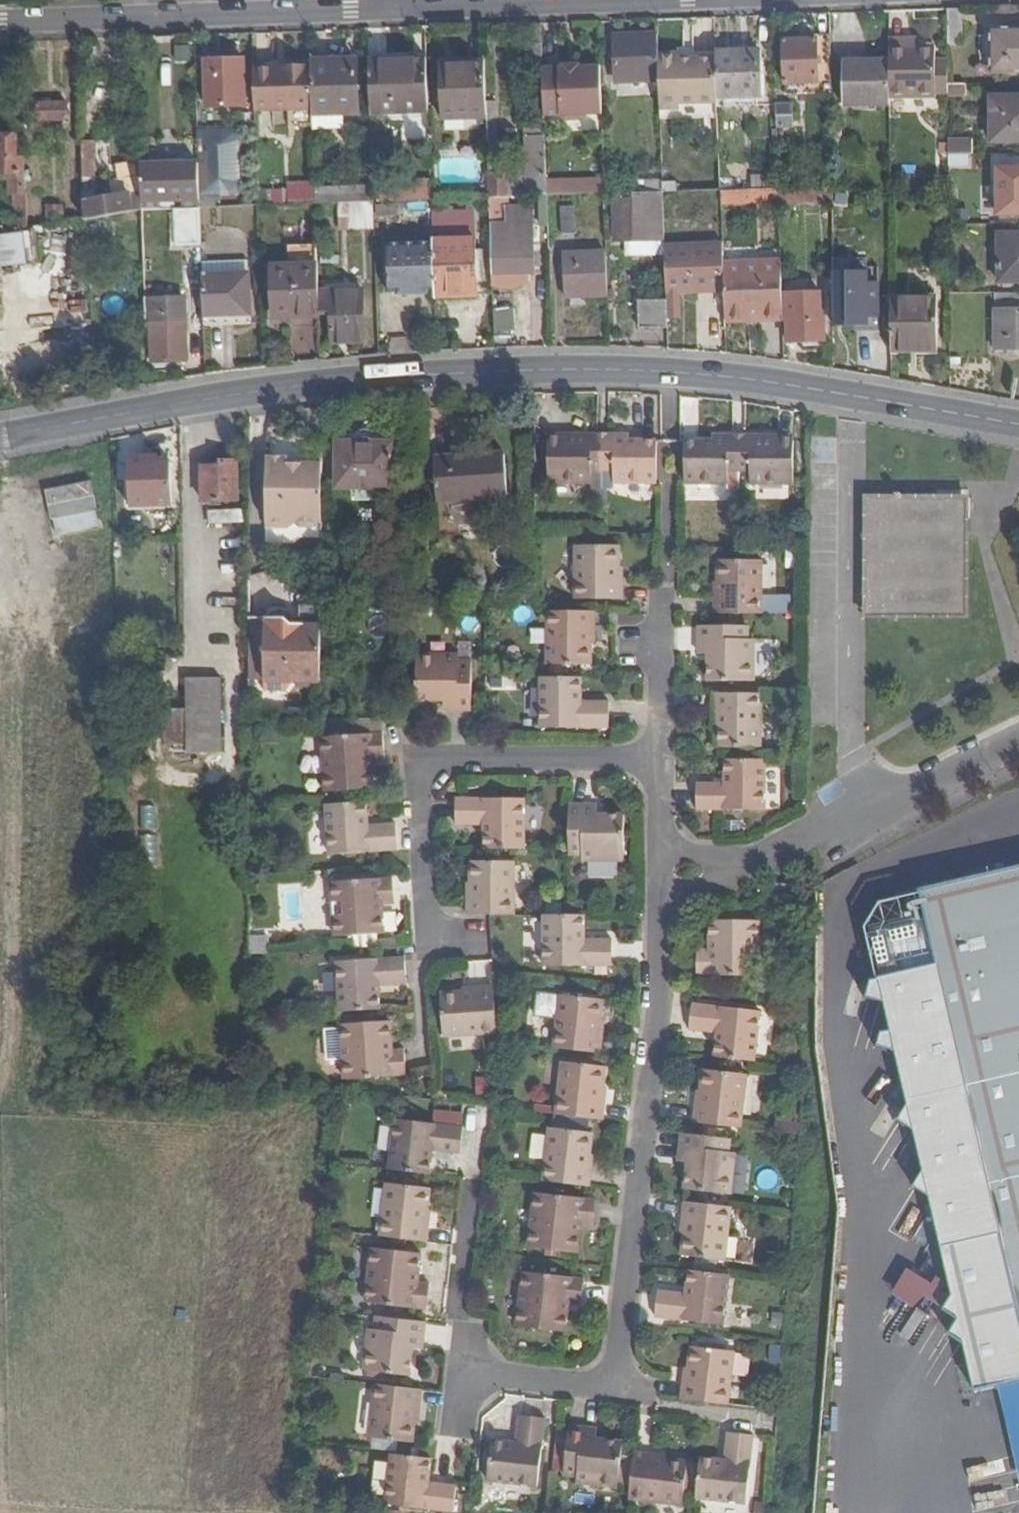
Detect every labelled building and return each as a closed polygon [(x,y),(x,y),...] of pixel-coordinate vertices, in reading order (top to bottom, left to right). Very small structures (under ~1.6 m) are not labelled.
[(962,42),(962,11),(947,11),(947,42),(962,42)] [(992,30),(992,73),(1018,73),(1018,30),(992,30)] [(658,55),(658,36),(614,37),(615,84),(659,82),(658,55)] [(784,84),(817,83),(817,38),(813,38),(813,41),(783,42),(784,84)] [(889,40),(889,62),(889,99),(935,98),(935,92),(947,92),(947,86),(947,66),(935,67),(935,47),(919,48),(907,48),(907,40),(889,40)] [(907,48),(919,48),(919,40),(907,40),(907,48)] [(541,47),(528,47),(525,47),(526,71),(542,71),(542,70),(541,47)] [(735,52),(714,53),(714,59),(715,99),(761,97),(761,59),(735,60),(735,52)] [(761,52),(735,52),(735,60),(761,59),(761,52)] [(677,54),(658,55),(659,82),(660,101),(715,99),(714,59),(677,60),(677,54)] [(369,61),(371,115),(428,113),(426,59),(406,60),(369,61)] [(357,60),(312,61),(312,66),(313,107),(314,117),(342,116),(358,116),(357,60)] [(244,61),(205,62),(205,109),(245,108),(244,61)] [(487,119),(486,104),(485,62),(440,64),(442,120),(487,119)] [(889,99),(889,62),(843,62),(843,107),(889,107),(889,99)] [(253,68),(255,108),(313,107),(312,66),(253,68)] [(563,70),(542,70),(542,71),(544,118),(560,117),(565,122),(581,121),(585,116),(603,116),(602,68),(579,69),(579,66),(563,67),(563,70)] [(991,99),(991,143),(1018,143),(1018,99),(991,99)] [(496,103),(486,104),(487,119),(488,141),(497,142),(496,103)] [(791,104),(776,105),(777,128),(792,127),(791,104)] [(68,105),(37,105),(38,122),(68,122),(68,105)] [(342,116),(314,117),(314,133),(343,132),(342,116)] [(973,165),(972,137),(951,137),(951,165),(973,165)] [(546,176),(545,158),(544,139),(525,140),(526,176),(546,176)] [(25,159),(17,159),(17,140),(0,140),(0,174),(5,174),(5,182),(8,182),(8,195),(12,195),(13,220),(0,220),(0,238),(28,233),(25,159)] [(82,143),(83,182),(95,183),(94,143),(82,143)] [(489,199),(501,199),(519,198),(519,173),(498,174),(498,154),(488,155),(489,199)] [(718,192),(717,162),(661,164),(662,184),(662,194),(718,192)] [(183,210),(201,209),(199,167),(141,168),(141,187),(142,212),(183,210)] [(997,170),(997,216),(1018,215),(1018,170),(997,170)] [(605,193),(606,179),(552,177),(551,192),(605,193)] [(752,191),(754,191),(778,190),(778,178),(751,179),(752,191)] [(636,185),(636,195),(662,194),(662,184),(636,185)] [(84,202),(85,221),(142,212),(141,187),(131,187),(131,194),(84,202)] [(316,194),(316,204),(358,203),(373,203),(373,189),(316,191),(316,194)] [(754,191),(754,201),(778,200),(778,190),(754,191)] [(225,191),(209,191),(210,203),(225,203),(225,191)] [(752,191),(718,192),(718,202),(754,201),(754,191),(752,191)] [(316,194),(257,196),(258,206),(316,204),(316,194)] [(636,195),(633,195),(633,200),(612,201),(613,242),(664,240),(662,194),(636,195)] [(536,222),(547,221),(546,197),(535,197),(536,222)] [(492,277),(526,276),(534,275),(532,227),(502,228),(501,199),(489,199),(492,277)] [(890,209),(890,199),(877,199),(878,209),(890,209)] [(358,217),(373,217),(373,203),(358,203),(358,217)] [(47,219),(64,220),(65,206),(48,204),(47,219)] [(396,207),(377,207),(377,217),(396,217),(396,207)] [(201,209),(183,210),(184,234),(201,234),(201,209)] [(575,210),(561,210),(562,235),(575,235),(575,210)] [(699,238),(712,237),(714,237),(714,215),(678,216),(680,252),(700,251),(700,250),(699,238)] [(998,235),(999,282),(1018,282),(1018,234),(998,235)] [(699,238),(700,250),(712,250),(712,237),(699,238)] [(476,240),(433,242),(435,294),(435,298),(477,297),(476,240)] [(664,240),(625,242),(625,257),(664,255),(664,240)] [(391,295),(435,294),(433,242),(389,244),(391,295)] [(319,313),(318,294),(317,248),(288,249),(288,267),(270,267),(272,320),(319,318),(319,313)] [(566,300),(607,297),(606,253),(563,255),(566,300)] [(839,327),(885,326),(884,268),(856,268),(856,256),(838,257),(839,327)] [(720,265),(720,287),(721,313),(757,312),(757,320),(781,319),(780,294),(780,263),(720,265)] [(202,265),(202,277),(248,276),(248,264),(202,265)] [(202,277),(203,318),(249,316),(248,276),(202,277)] [(526,283),(526,276),(492,277),(492,287),(495,288),(497,289),(500,290),(503,291),(506,291),(508,291),(511,291),(514,290),(516,289),(519,287),(522,286),(524,285),(526,283)] [(703,330),(721,329),(721,321),(721,313),(720,287),(702,288),(703,330)] [(363,293),(318,294),(319,313),(332,313),(333,343),(364,343),(363,293)] [(820,293),(780,294),(781,319),(781,320),(786,320),(786,343),(825,342),(825,319),(821,319),(820,293)] [(995,295),(995,350),(1018,349),(1018,295),(995,295)] [(666,325),(665,297),(637,298),(639,325),(666,325)] [(936,298),(891,299),(891,353),(936,353),(936,298)] [(185,300),(145,302),(146,333),(151,333),(152,363),(186,362),(186,349),(186,335),(185,300)] [(721,313),(721,321),(757,320),(757,312),(721,313)] [(195,335),(186,335),(186,349),(195,349),(195,335)] [(657,480),(657,441),(631,441),(631,434),(610,434),(611,441),(605,441),(599,441),(599,434),(578,434),(578,442),(551,442),(552,484),(594,482),(593,473),(605,472),(614,472),(614,482),(657,480)] [(718,440),(684,440),(685,485),(733,484),(733,471),(745,471),(758,470),(758,484),(807,484),(807,439),(772,439),(772,434),(752,434),(753,439),(745,439),(737,439),(737,434),(718,434),(718,440)] [(394,443),(336,442),(336,490),(394,491),(394,443)] [(291,522),(323,522),(324,446),(305,447),(305,462),(288,462),(288,454),(265,455),(265,529),(292,529),(291,522)] [(436,458),(438,501),(507,498),(505,455),(436,458)] [(157,456),(128,458),(131,506),(169,505),(168,463),(157,463),(157,456)] [(217,467),(202,468),(204,503),(239,501),(237,462),(217,462),(217,467)] [(93,482),(47,491),(53,525),(56,525),(96,517),(99,517),(93,482)] [(967,499),(867,499),(867,617),(967,617),(967,499)] [(96,517),(56,525),(58,539),(99,532),(96,517)] [(576,551),(576,601),(626,600),(626,585),(619,585),(619,551),(576,551)] [(716,596),(715,614),(764,614),(762,558),(719,559),(721,596),(716,596)] [(795,612),(795,594),(770,594),(771,613),(795,612)] [(299,680),(322,680),(322,602),(300,603),(300,619),(285,619),(285,612),(264,613),(264,676),(263,691),(286,691),(299,680)] [(249,613),(249,631),(249,677),(264,676),(264,613),(249,613)] [(596,613),(548,613),(549,668),(591,668),(591,629),(596,629),(596,613)] [(751,623),(702,625),(702,652),(713,652),(714,679),(758,678),(758,640),(751,641),(751,623)] [(457,656),(415,655),(416,703),(443,703),(443,711),(471,711),(471,660),(457,661),(457,656)] [(184,675),(185,746),(220,746),(221,674),(184,675)] [(581,680),(542,680),(542,734),(610,733),(609,706),(581,706),(581,680)] [(763,748),(763,695),(712,695),(713,709),(719,709),(719,748),(763,748)] [(382,735),(322,740),(326,793),(375,789),(373,763),(383,762),(382,735)] [(766,808),(766,760),(726,759),(726,781),(702,782),(702,808),(766,808)] [(480,822),(480,851),(526,851),(527,797),(457,797),(457,822),(480,822)] [(368,803),(328,806),(331,859),(400,855),(398,826),(370,827),(368,803)] [(600,806),(572,806),(571,850),(571,852),(589,853),(589,861),(626,862),(626,818),(600,818),(600,806)] [(490,916),(518,917),(517,860),(473,861),(473,898),(468,898),(469,916),(490,916)] [(998,1389),(1011,1386),(1018,1419),(1018,868),(921,891),(920,896),(884,904),(869,929),(880,979),(874,980),(868,1000),(886,1006),(893,1033),(884,1034),(881,1048),(898,1053),(910,1108),(901,1121),(917,1133),(927,1173),(917,1186),(926,1195),(931,1194),(952,1189),(998,1389)] [(392,883),(333,887),(336,939),(385,937),(384,908),(394,908),(392,883)] [(570,918),(546,917),(546,969),(614,970),(615,946),(586,945),(586,918),(570,918)] [(758,921),(711,921),(710,949),(697,950),(696,976),(756,976),(758,921)] [(341,1013),(381,1011),(380,986),(404,984),(402,958),(338,961),(341,1013)] [(445,1037),(498,1034),(495,989),(481,990),(481,996),(442,998),(445,1037)] [(563,1049),(606,1053),(606,1038),(601,1038),(603,1001),(560,998),(556,1043),(563,1043),(563,1049)] [(715,1057),(755,1061),(760,1010),(693,1003),(689,1031),(717,1034),(715,1057)] [(392,1022),(343,1025),(347,1083),(410,1078),(408,1051),(394,1052),(392,1022)] [(564,1066),(559,1115),(606,1120),(607,1105),(604,1105),(607,1067),(564,1066)] [(693,1109),(692,1124),(741,1129),(747,1076),(703,1071),(699,1109),(693,1109)] [(401,1119),(394,1172),(433,1176),(436,1150),(464,1153),(466,1126),(401,1119)] [(552,1130),(546,1183),(593,1188),(595,1170),(590,1169),(592,1134),(552,1130)] [(739,1140),(683,1134),(681,1161),(691,1162),(689,1188),(735,1192),(739,1140)] [(389,1189),(383,1240),(428,1245),(430,1229),(426,1229),(430,1194),(421,1193),(404,1191),(389,1189)] [(976,1394),(998,1389),(952,1189),(931,1194),(953,1294),(946,1309),(960,1322),(951,1336),(965,1346),(976,1394)] [(598,1203),(537,1198),(531,1250),(583,1256),(586,1228),(596,1228),(598,1203)] [(725,1259),(731,1207),(683,1202),(682,1218),(685,1219),(682,1256),(725,1259)] [(423,1256),(377,1251),(371,1307),(427,1313),(429,1287),(420,1286),(423,1256)] [(927,1305),(937,1290),(902,1267),(884,1293),(907,1308),(915,1296),(927,1305)] [(727,1325),(731,1276),(688,1272),(686,1295),(660,1292),(657,1319),(727,1325)] [(586,1282),(524,1277),(520,1331),(567,1336),(570,1305),(584,1306),(586,1282)] [(423,1352),(426,1324),(376,1319),(374,1333),(367,1333),(362,1373),(408,1377),(412,1351),(423,1352)] [(680,1402),(727,1407),(732,1356),(692,1352),(689,1386),(683,1386),(680,1402)] [(424,1394),(375,1389),(370,1441),(413,1446),(417,1414),(422,1414),(424,1394)] [(520,1450),(498,1449),(493,1490),(541,1496),(548,1428),(522,1426),(520,1450)] [(602,1430),(574,1427),(568,1478),(584,1480),(583,1487),(622,1490),(627,1444),(601,1441),(602,1430)] [(706,1459),(700,1501),(750,1506),(758,1438),(730,1435),(727,1462),(706,1459)] [(639,1450),(633,1499),(685,1505),(690,1461),(655,1458),(656,1452),(639,1450)] [(393,1457),(388,1509),(422,1512),(455,1512),(457,1492),(433,1489),(435,1464),(430,1464),(430,1461),(393,1457)]
